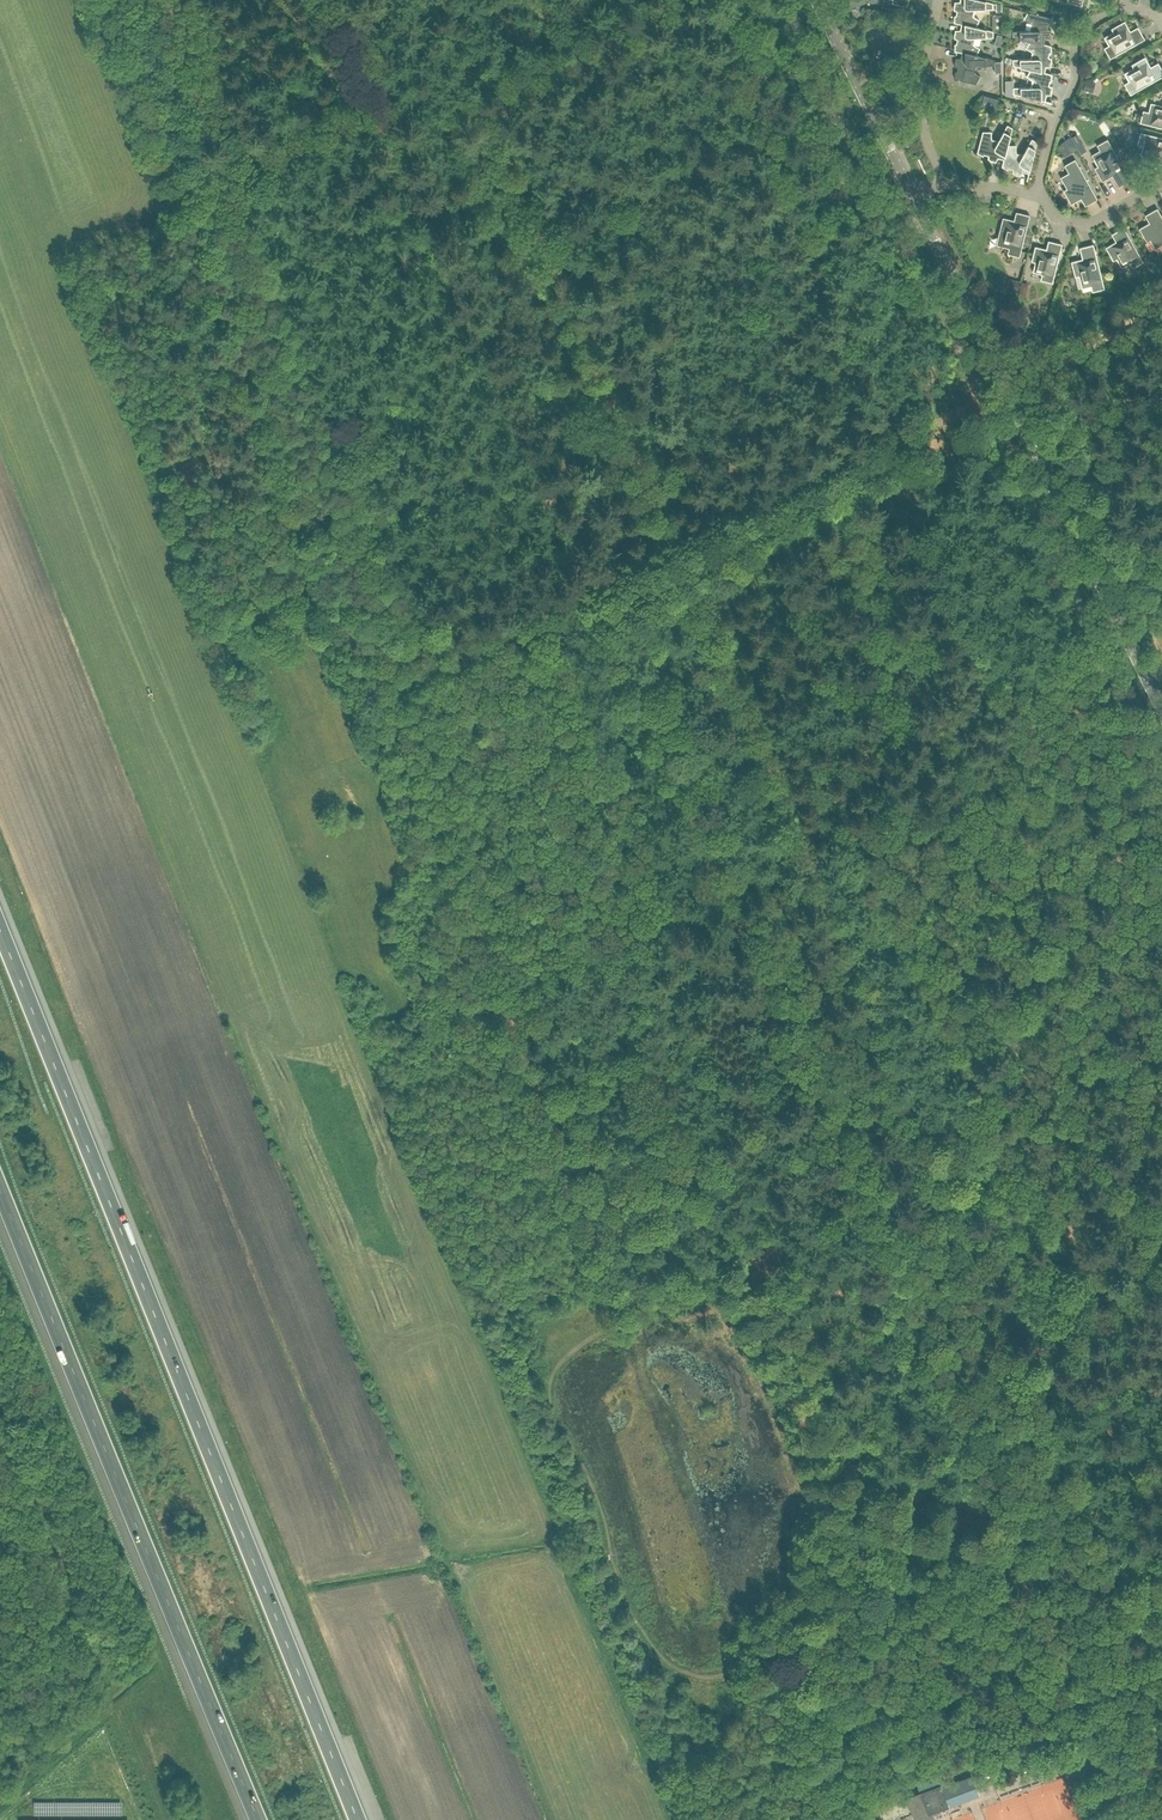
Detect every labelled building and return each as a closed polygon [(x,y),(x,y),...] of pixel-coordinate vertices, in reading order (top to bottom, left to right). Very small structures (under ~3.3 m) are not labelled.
[(976,27),(980,20),(974,16),(975,9),(993,9),(993,3),(982,0),(960,0),(959,6),(955,6),(955,10),(958,12),(957,15),(955,15),(955,22),(962,24),(976,27)] [(1013,36),(1030,41),(1030,40),(1045,44),(1047,34),(1052,33),(1052,29),(1049,28),(1050,24),(1051,24),(1051,17),(1030,12),(1026,20),(1033,23),(1031,30),(1013,31),(1013,36)] [(1111,58),(1145,39),(1140,30),(1132,34),(1125,21),(1112,28),(1114,32),(1105,37),(1110,45),(1105,48),(1111,58)] [(977,55),(981,48),(974,44),(976,37),(994,37),(994,31),(976,27),(962,24),(959,34),(955,34),(955,38),(958,40),(957,44),(955,44),(955,50),(962,52),(977,55)] [(1052,45),(1045,44),(1030,40),(1030,41),(1026,48),(1033,52),(1031,59),(1013,59),(1013,65),(1031,69),(1045,72),(1048,62),(1052,62),(1052,58),(1049,56),(1050,52),(1052,52),(1052,45)] [(962,52),(960,62),(955,62),(956,66),(958,68),(957,72),(956,72),(956,79),(977,84),(981,76),(975,73),(976,66),(994,65),(994,59),(977,55),(962,52)] [(1160,65),(1153,70),(1145,57),(1132,64),(1134,68),(1125,73),(1130,81),(1125,84),(1131,94),(1161,77),(1161,69),(1160,65)] [(1031,69),(1027,76),(1033,80),(1032,87),(1014,87),(1014,93),(1045,101),(1048,90),(1053,90),(1052,86),(1050,84),(1051,80),(1052,80),(1052,74),(1045,72),(1031,69)] [(1151,103),(1149,112),(1143,110),(1141,122),(1161,127),(1161,105),(1151,103)] [(1008,144),(1009,144),(1013,128),(1008,125),(999,140),(992,138),(992,131),(983,131),(978,152),(984,155),(984,154),(988,155),(988,158),(992,160),(994,156),(1004,159),(1005,159),(1008,144)] [(1141,132),(1138,144),(1144,145),(1141,154),(1151,157),(1150,161),(1161,164),(1161,137),(1141,132)] [(1005,159),(1004,159),(1002,166),(1008,169),(1009,168),(1013,169),(1013,172),(1017,174),(1019,170),(1030,173),(1038,141),(1033,138),(1024,154),(1017,152),(1017,145),(1009,144),(1008,144),(1005,159)] [(1131,180),(1108,139),(1097,145),(1100,150),(1092,155),(1098,166),(1095,168),(1102,181),(1115,174),(1122,185),(1131,180)] [(1098,199),(1075,159),(1065,165),(1069,173),(1061,177),(1067,188),(1064,190),(1071,204),(1084,196),(1089,204),(1098,199)] [(1158,208),(1148,213),(1153,221),(1140,228),(1147,242),(1150,240),(1155,248),(1161,245),(1161,216),(1158,208)] [(1020,257),(1030,215),(1020,213),(1018,221),(1003,217),(1000,232),(1003,233),(1000,246),(1009,248),(1008,254),(1020,257)] [(1106,247),(1114,260),(1117,258),(1122,267),(1130,263),(1133,268),(1144,262),(1124,227),(1115,232),(1119,240),(1106,247)] [(1053,283),(1062,244),(1052,241),(1050,250),(1036,246),(1032,261),(1036,262),(1033,272),(1042,274),(1041,280),(1053,283)] [(1093,291),(1105,288),(1094,244),(1083,247),(1086,258),(1072,261),(1075,276),(1079,275),(1082,288),(1091,286),(1093,291)] [(118,1499),(130,1529),(137,1526),(125,1496),(118,1499)] [(906,1796),(914,1819),(949,1806),(947,1800),(964,1794),(967,1800),(980,1795),(974,1781),(973,1777),(961,1782),(960,1779),(947,1783),(945,1779),(917,1784),(920,1791),(906,1796)] [(919,1819),(930,1819),(954,1812),(952,1807),(918,1818),(919,1819)]
